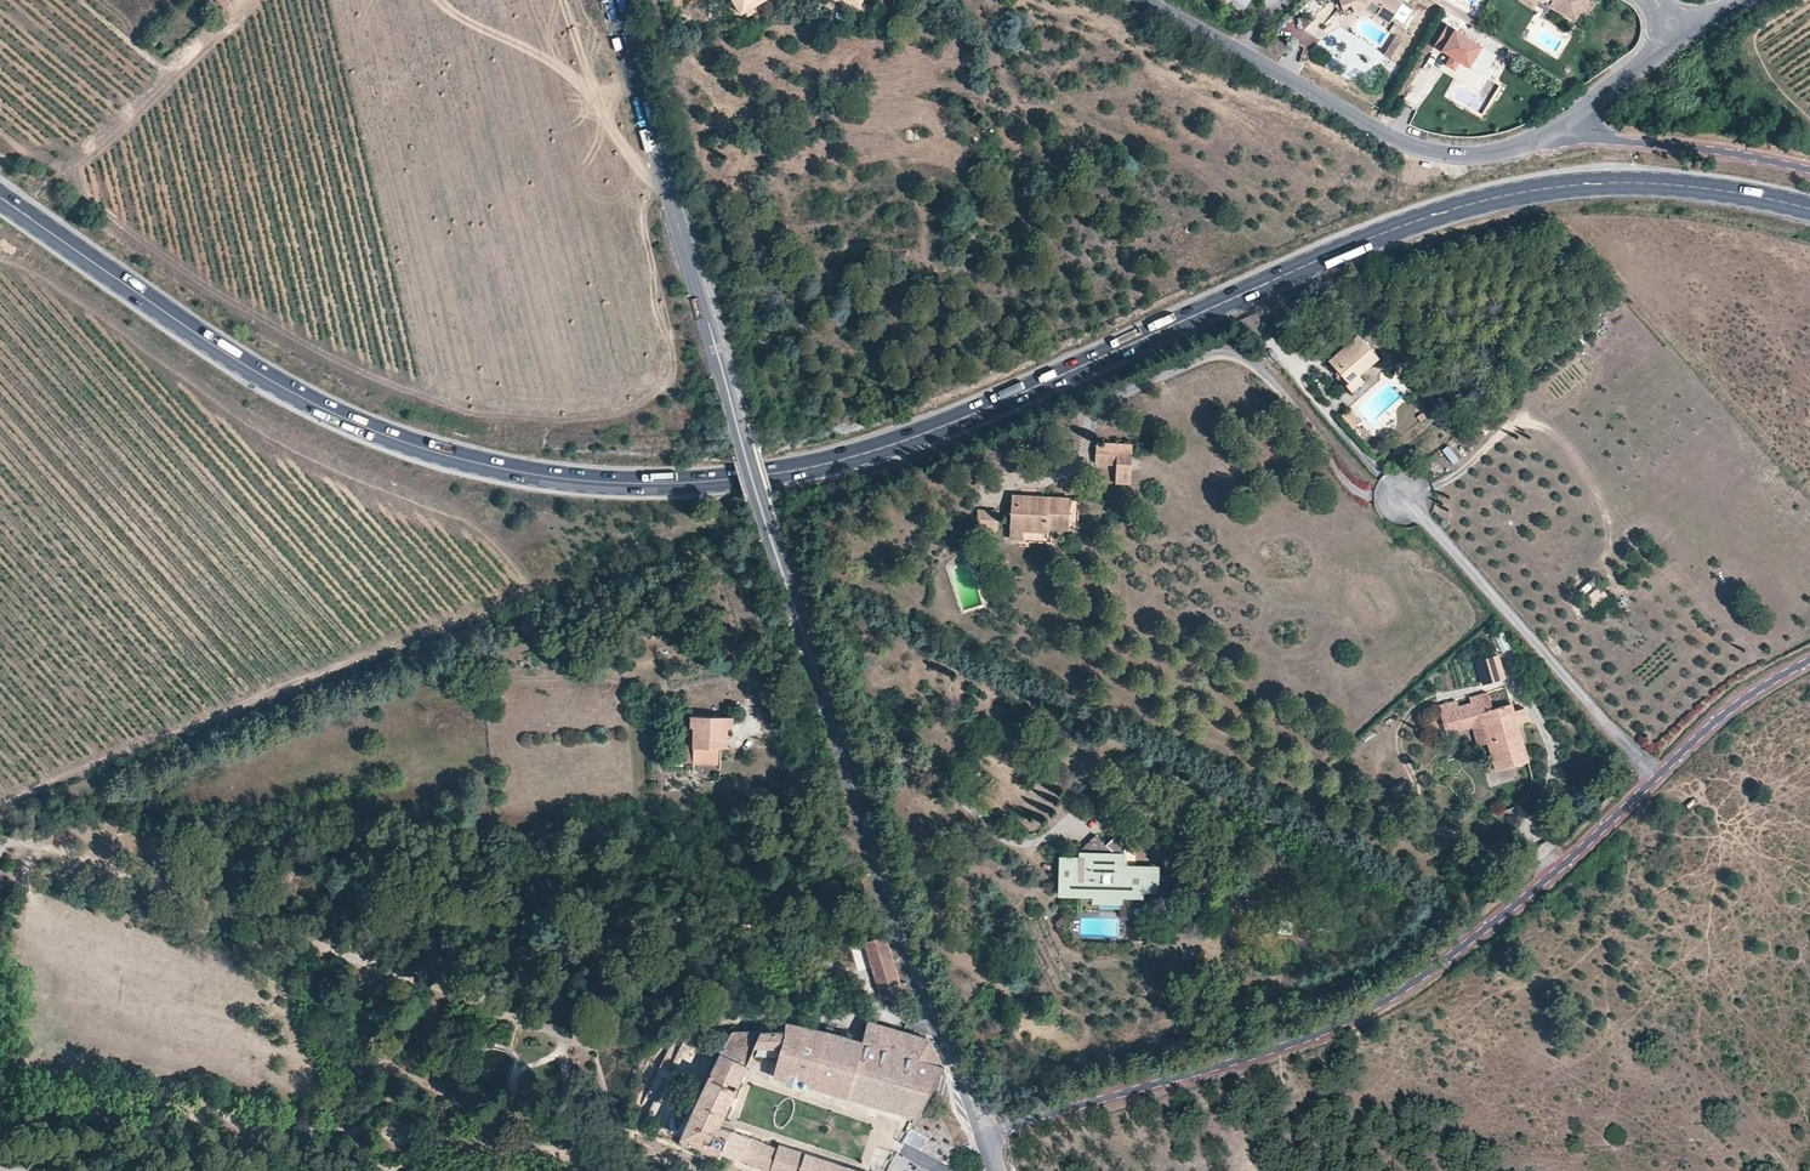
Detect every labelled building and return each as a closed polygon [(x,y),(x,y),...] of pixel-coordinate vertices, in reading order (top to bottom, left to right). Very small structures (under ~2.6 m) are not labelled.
[(767,0),(755,0),(745,6),(741,0),(734,0),(742,15),(767,0)] [(1366,0),(1338,0),(1342,9),(1350,5),(1352,9),(1362,6),(1364,3),(1366,0)] [(1381,6),(1379,9),(1393,17),(1401,3),(1397,0),(1371,0),(1381,6)] [(1431,0),(1473,26),(1477,21),(1443,0),(1431,0)] [(1520,1),(1533,10),(1539,0),(1520,0),(1520,1)] [(1570,18),(1576,10),(1581,13),(1590,0),(1542,0),(1570,18)] [(1352,9),(1354,13),(1365,8),(1367,5),(1364,3),(1362,6),(1352,9)] [(1379,9),(1376,14),(1390,23),(1393,17),(1379,9)] [(1581,13),(1576,10),(1570,18),(1576,22),(1581,13)] [(1470,67),(1483,46),(1448,23),(1435,45),(1451,55),(1461,61),(1470,67)] [(1386,55),(1398,60),(1409,31),(1397,26),(1386,55)] [(1470,67),(1484,75),(1497,55),(1483,46),(1470,67)] [(1446,64),(1456,69),(1461,61),(1451,55),(1446,64)] [(1364,382),(1358,375),(1378,357),(1358,334),(1329,360),(1349,382),(1346,385),(1352,392),(1364,382)] [(1409,383),(1415,378),(1405,366),(1398,370),(1409,383)] [(1350,411),(1343,417),(1355,429),(1362,422),(1350,411)] [(1131,485),(1133,444),(1096,441),(1096,465),(1116,466),(1115,484),(1131,485)] [(1452,466),(1460,462),(1452,446),(1444,450),(1452,466)] [(1048,532),(1048,528),(1069,530),(1071,499),(1013,496),(1011,530),(1023,531),(1048,532)] [(976,528),(985,529),(984,533),(998,534),(999,512),(978,510),(976,528)] [(1011,530),(1010,540),(1022,540),(1023,531),(1011,530)] [(1587,597),(1595,607),(1608,597),(1601,587),(1587,597)] [(1498,636),(1503,652),(1511,650),(1506,633),(1498,636)] [(1484,685),(1505,679),(1498,655),(1477,661),(1484,685)] [(1443,724),(1479,714),(1487,743),(1496,770),(1528,761),(1517,724),(1513,711),(1510,704),(1493,709),(1487,693),(1471,698),(1470,696),(1438,706),(1443,724)] [(1529,720),(1525,708),(1513,711),(1517,724),(1529,720)] [(1487,743),(1479,714),(1443,724),(1447,736),(1472,728),(1477,746),(1487,743)] [(720,764),(720,747),(720,737),(727,737),(728,726),(733,726),(733,716),(692,715),(692,726),(694,726),(694,761),(694,763),(720,764)] [(686,761),(694,761),(694,726),(692,726),(687,727),(686,761)] [(1106,803),(1114,798),(1093,777),(1088,783),(1106,803)] [(1105,845),(1096,835),(1069,860),(1062,860),(1061,893),(1092,894),(1098,901),(1120,900),(1120,895),(1121,868),(1122,856),(1133,846),(1120,831),(1105,845)] [(1135,895),(1141,890),(1153,890),(1154,876),(1157,876),(1157,869),(1128,868),(1121,868),(1120,895),(1126,895),(1135,895)] [(885,936),(865,942),(883,1002),(903,996),(885,936)] [(855,953),(857,967),(866,965),(864,951),(855,953)] [(776,1142),(775,1146),(718,1123),(754,1043),(780,1045),(772,1073),(914,1115),(942,1063),(926,1036),(897,1027),(864,1018),(859,1037),(786,1013),(780,1023),(729,1023),(680,1133),(782,1170),(865,1170),(776,1142)]
